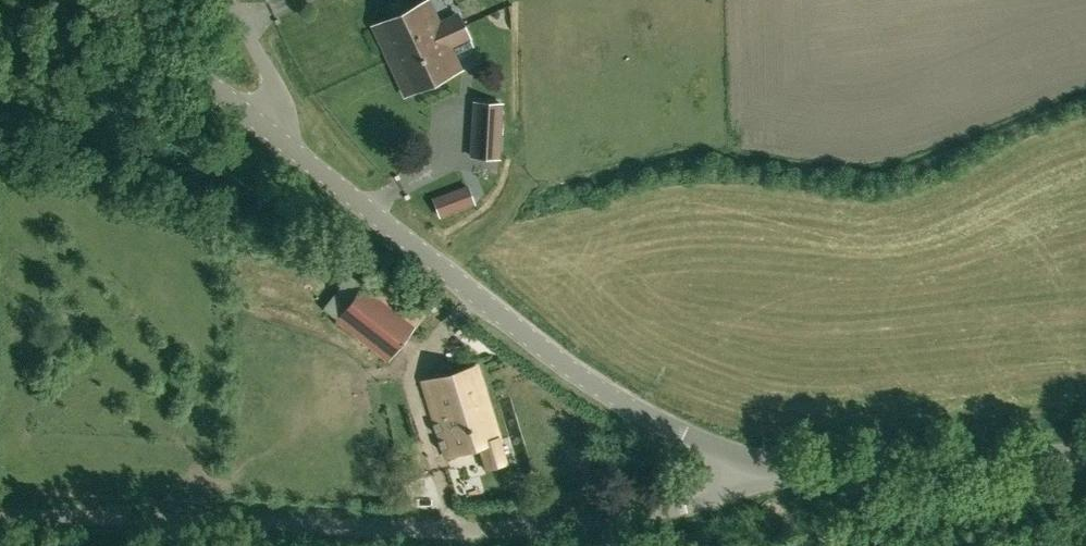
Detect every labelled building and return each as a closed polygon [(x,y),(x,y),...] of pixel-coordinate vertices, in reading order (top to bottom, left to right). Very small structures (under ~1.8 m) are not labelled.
[(460,9),(437,20),(428,0),(374,26),(390,60),(467,24),(460,9)] [(450,48),(473,37),(467,24),(390,60),(406,94),(460,69),(450,48)] [(475,102),(472,156),(498,157),(501,103),(475,102)] [(473,202),(467,187),(435,199),(441,214),(473,202)] [(364,283),(336,319),(389,360),(417,324),(364,283)] [(476,364),(424,381),(447,456),(482,445),(489,468),(505,463),(498,440),(499,439),(476,364)]
